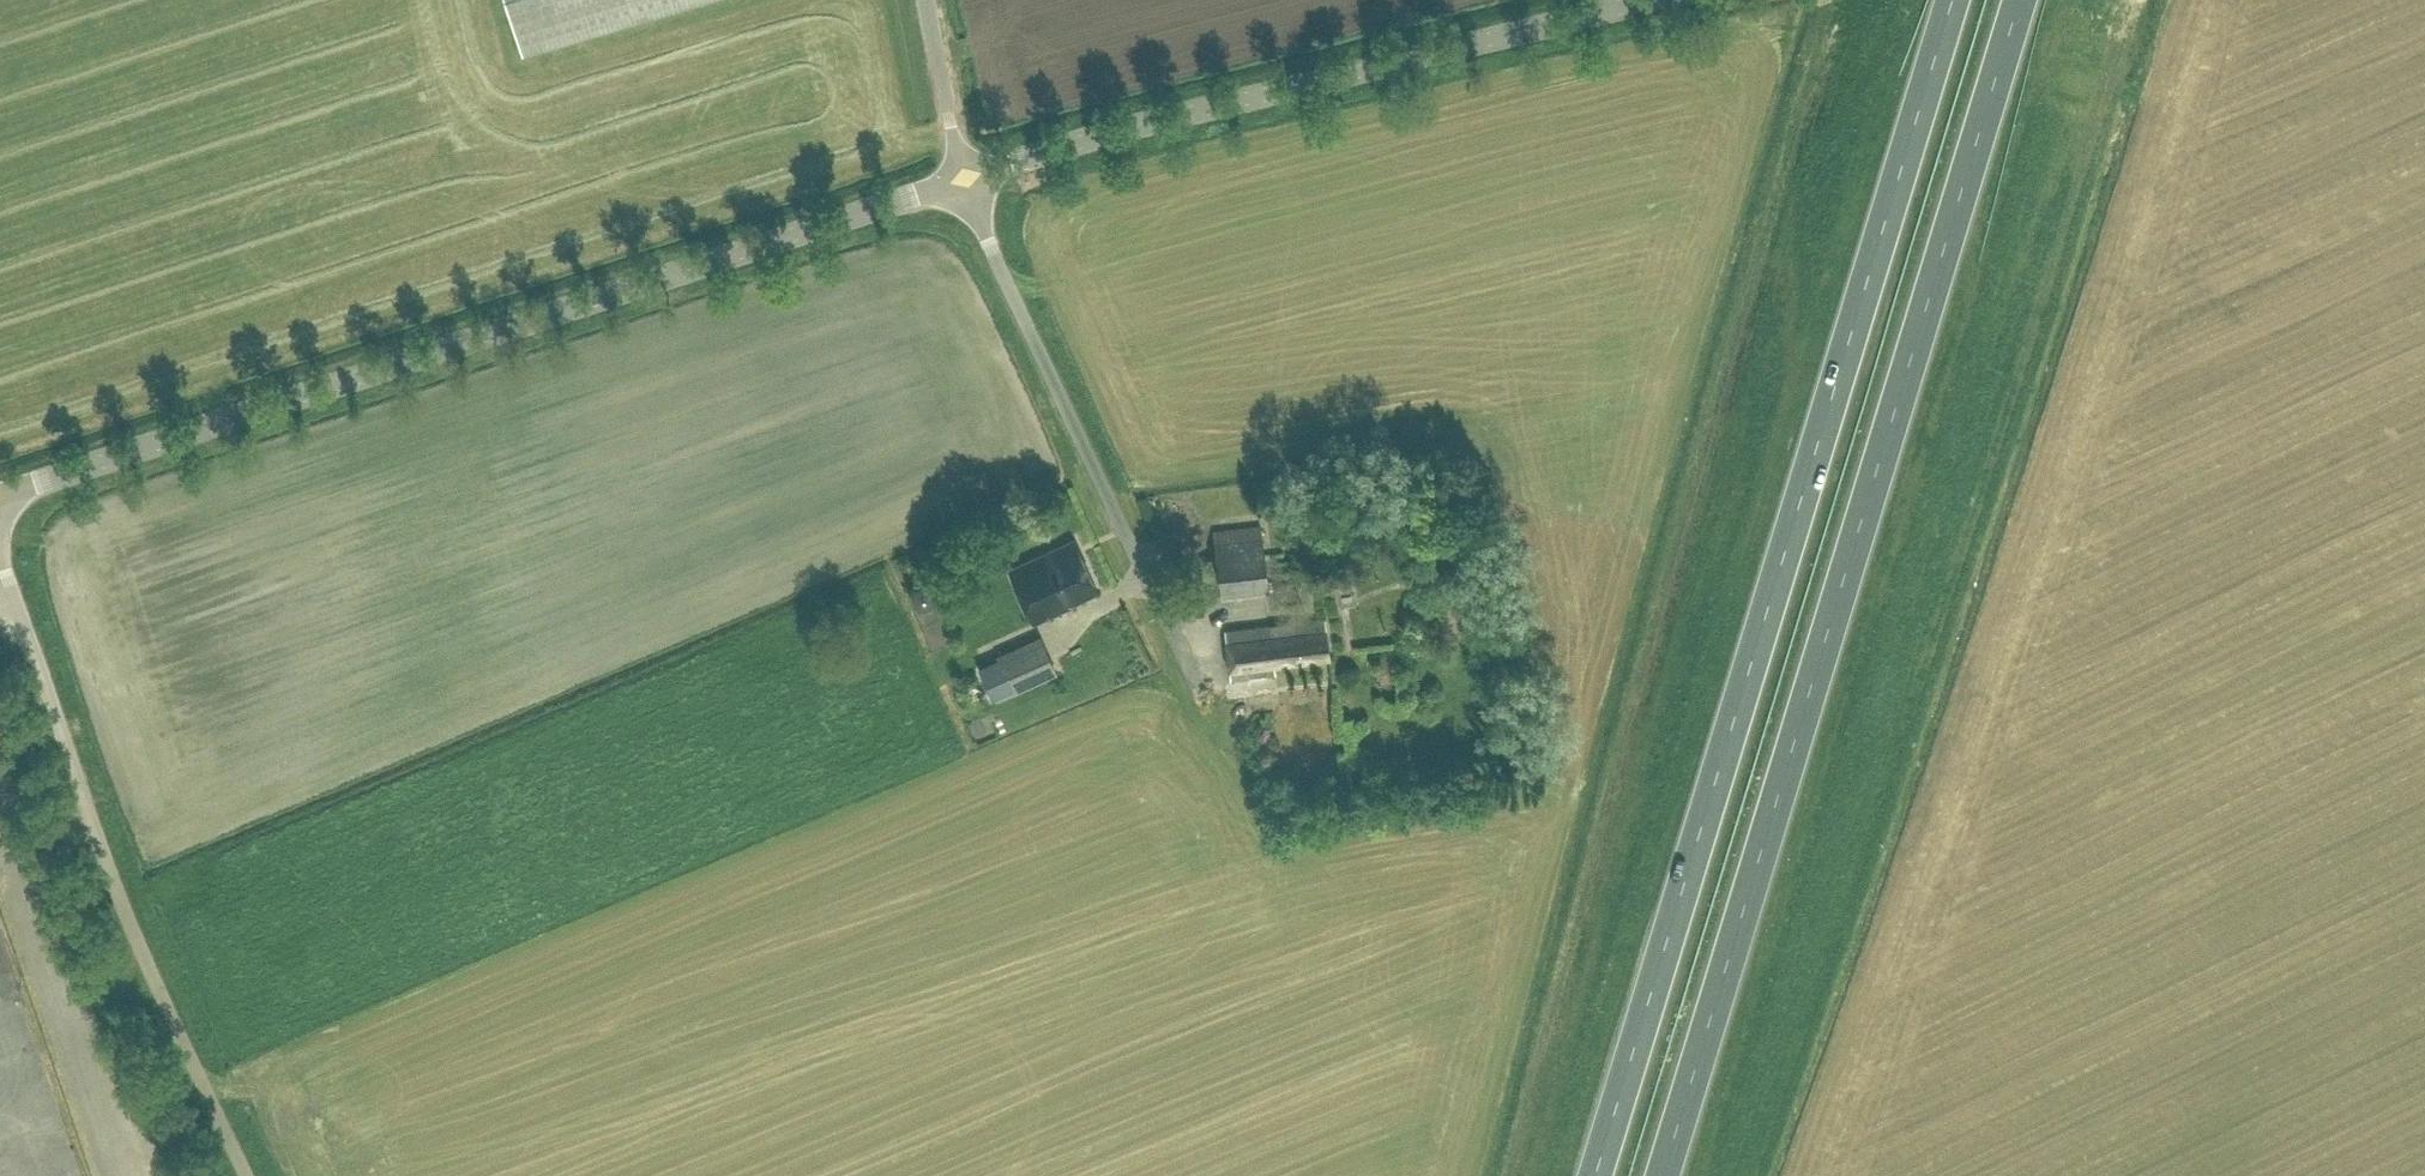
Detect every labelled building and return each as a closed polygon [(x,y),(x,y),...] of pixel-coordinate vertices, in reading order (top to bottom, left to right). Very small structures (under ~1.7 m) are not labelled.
[(523,51),(694,0),(508,0),(523,51)] [(1268,585),(1260,524),(1212,530),(1220,589),(1222,588),(1223,596),(1267,591),(1266,585),(1268,585)] [(1097,589),(1071,537),(1006,569),(1032,623),(1069,605),(1068,603),(1097,589)] [(1329,657),(1324,617),(1225,628),(1231,678),(1276,673),(1275,663),(1329,657)] [(1057,672),(1041,636),(996,655),(999,661),(978,670),(989,694),(1009,686),(1012,692),(1057,672)]
